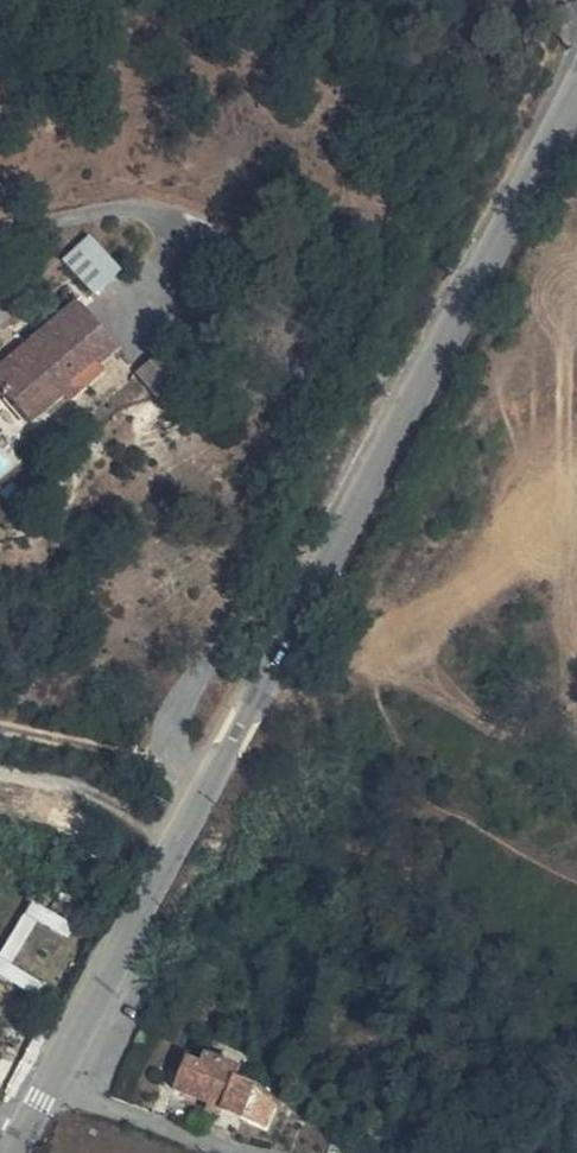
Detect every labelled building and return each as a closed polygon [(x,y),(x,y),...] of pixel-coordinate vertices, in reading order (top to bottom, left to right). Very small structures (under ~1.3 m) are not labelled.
[(576,15),(564,3),(555,11),(568,24),(576,15)] [(92,235),(66,258),(96,292),(122,269),(92,235)] [(71,300),(22,340),(35,354),(0,382),(0,397),(22,424),(56,397),(51,392),(88,362),(93,366),(113,349),(71,300)] [(22,340),(0,357),(0,382),(35,354),(22,340)] [(93,366),(88,362),(51,392),(56,397),(61,403),(99,373),(93,366)] [(36,991),(45,977),(21,964),(44,925),(66,938),(76,922),(34,898),(0,957),(0,970),(36,991)] [(205,1061),(191,1055),(177,1090),(243,1116),(256,1083),(237,1075),(241,1065),(208,1053),(205,1061)]
